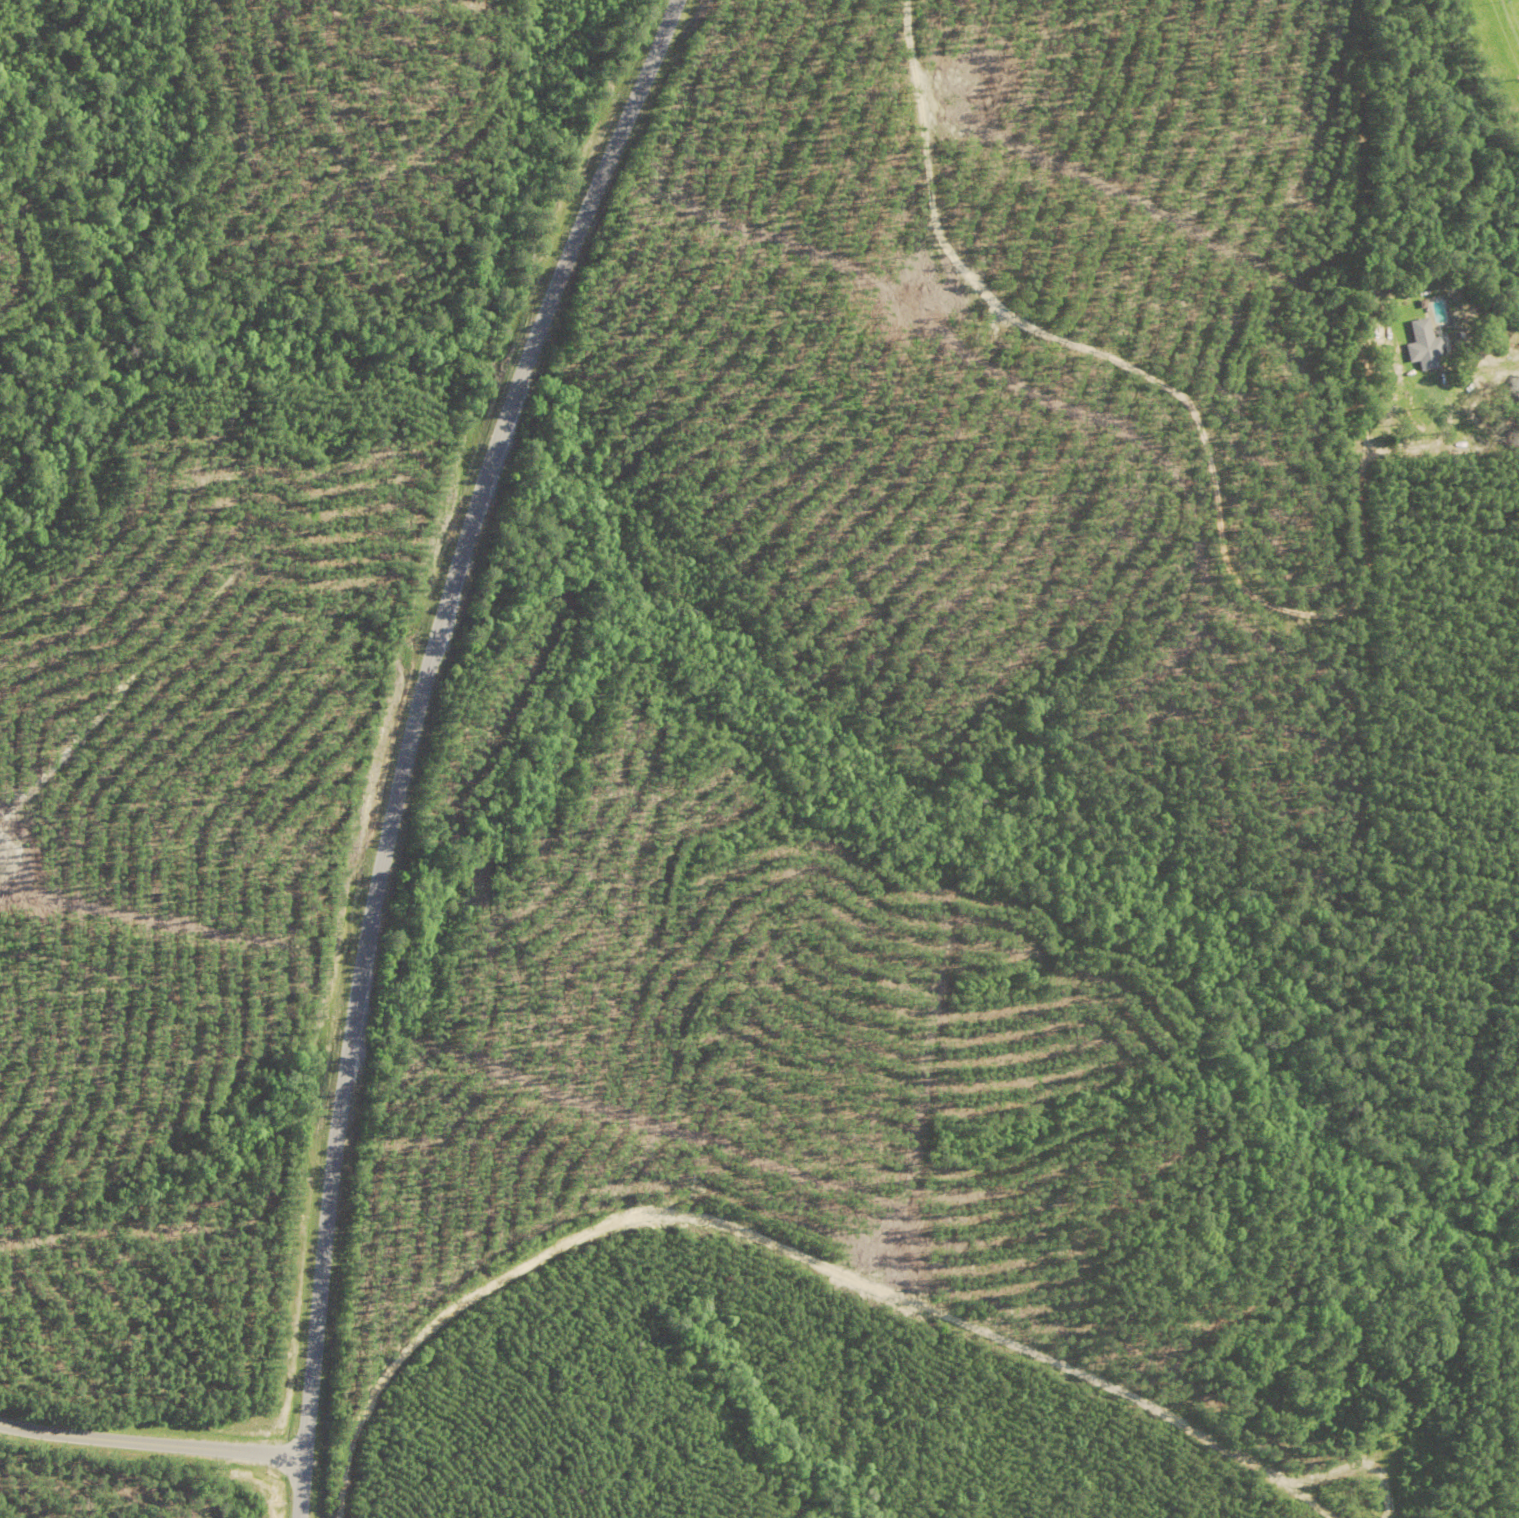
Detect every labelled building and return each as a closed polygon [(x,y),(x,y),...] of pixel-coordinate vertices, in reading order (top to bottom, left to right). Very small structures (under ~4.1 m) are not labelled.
[(1413,343),(1405,345),(1409,363),(1418,361),(1420,372),(1438,367),(1435,356),(1443,354),(1439,337),(1431,339),(1426,318),(1408,322),(1413,343)]
